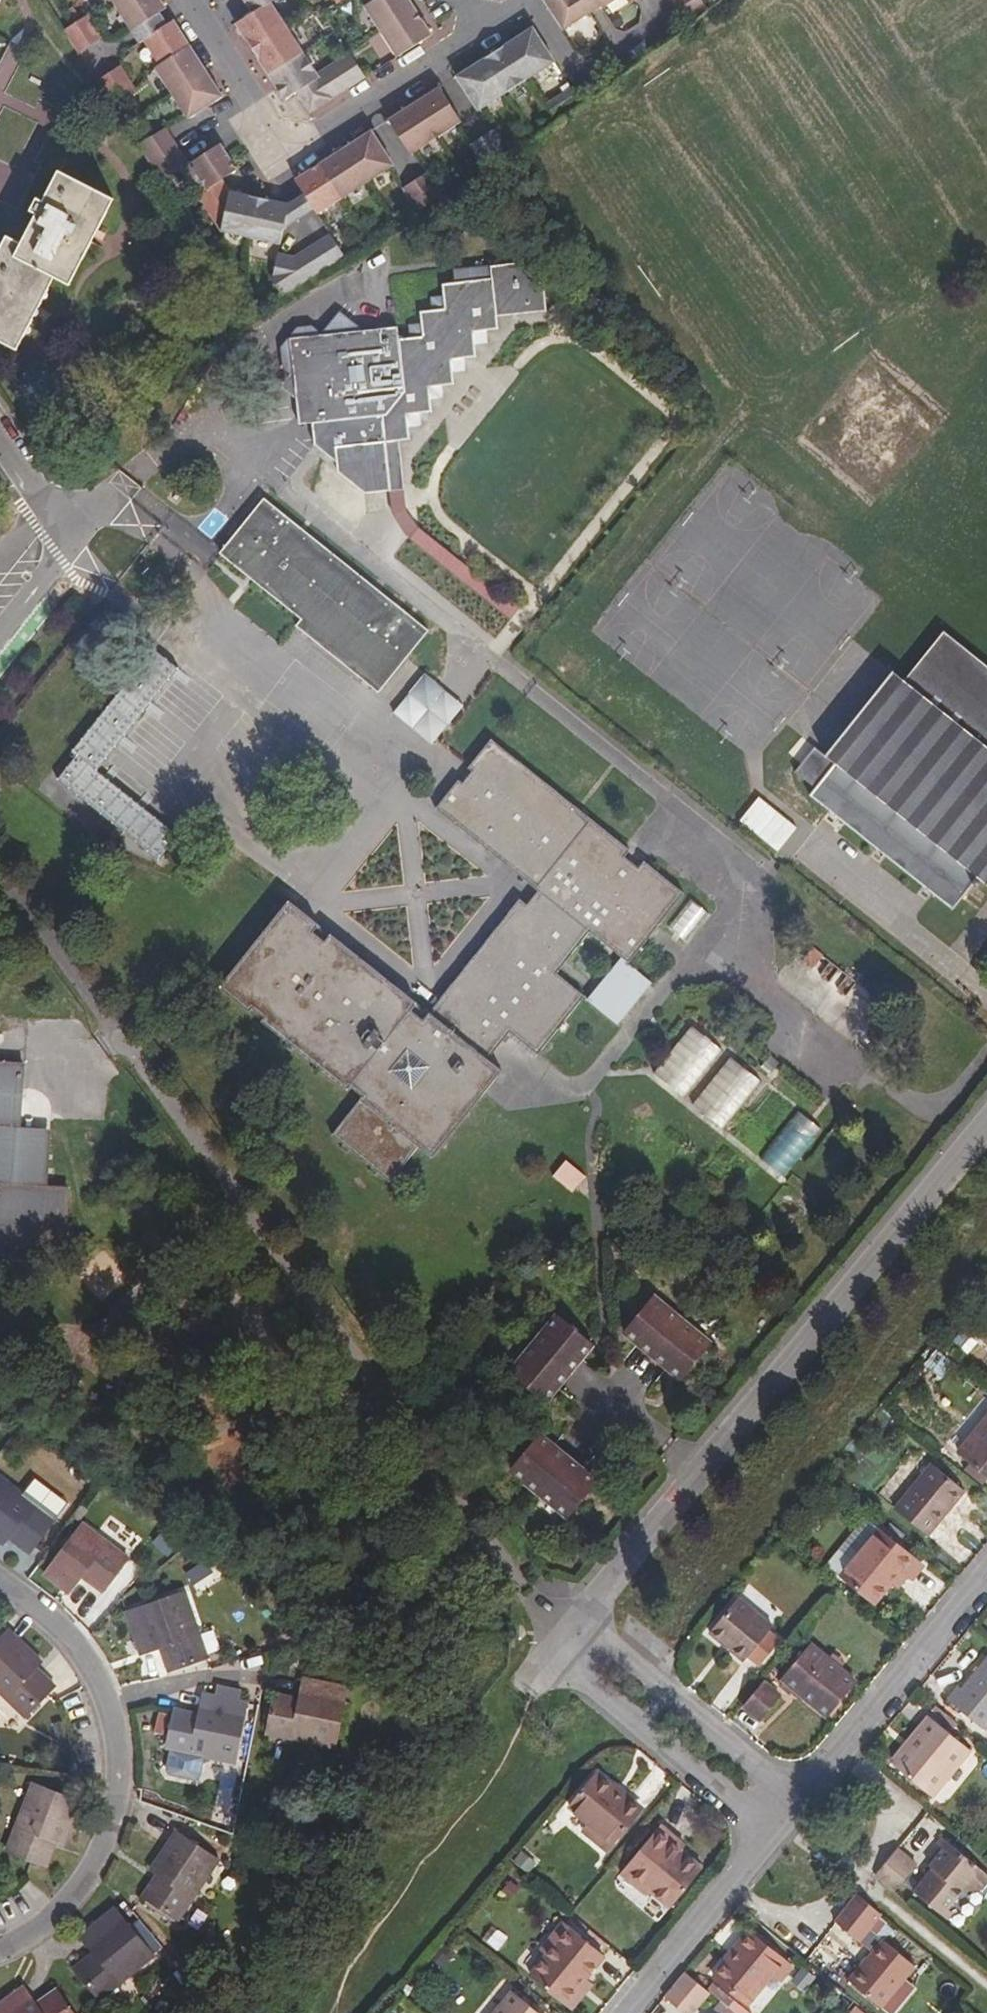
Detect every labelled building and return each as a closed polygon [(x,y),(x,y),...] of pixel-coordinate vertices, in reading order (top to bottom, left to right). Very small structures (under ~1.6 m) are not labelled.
[(139,0),(117,0),(142,42),(146,39),(159,31),(139,0)] [(146,39),(162,66),(159,67),(191,117),(226,97),(177,21),(171,24),(163,11),(169,8),(164,0),(139,0),(159,31),(146,39)] [(301,93),(322,80),(335,99),(367,79),(352,56),(320,75),(275,2),(278,0),(247,0),(248,2),(255,14),(241,23),(288,100),(301,93)] [(409,0),(384,0),(369,9),(400,59),(435,40),(409,0)] [(570,24),(607,2),(610,5),(618,0),(555,0),(570,24)] [(69,28),(84,52),(105,39),(91,16),(69,28)] [(464,70),(484,105),(561,56),(540,24),(464,70)] [(123,66),(102,78),(117,101),(137,87),(123,66)] [(322,80),(301,93),(313,112),(335,99),(322,80)] [(555,96),(564,110),(584,96),(573,82),(555,96)] [(461,124),(442,93),(396,121),(415,152),(461,124)] [(500,123),(492,128),(507,151),(514,146),(500,123)] [(170,127),(144,143),(168,179),(196,163),(170,127)] [(507,151),(492,128),(476,140),(490,163),(507,151)] [(226,144),(196,163),(213,188),(203,193),(229,232),(287,242),(288,227),(320,207),(324,212),(397,166),(374,134),(304,177),(310,195),(298,203),(232,190),(227,178),(241,167),(226,144)] [(408,188),(421,209),(445,194),(431,174),(408,188)] [(73,291),(116,204),(62,178),(47,206),(39,205),(33,217),(40,221),(24,251),(16,246),(0,277),(0,345),(25,357),(59,287),(73,291)] [(278,282),(287,295),(347,256),(336,235),(301,256),(284,252),(278,282)] [(398,486),(398,480),(403,480),(407,477),(405,440),(416,439),(418,423),(427,423),(429,410),(440,409),(441,398),(452,396),(450,386),(461,385),(459,371),(475,369),(472,357),(484,356),(482,344),(496,342),(495,330),(508,329),(509,318),(558,314),(556,287),(531,268),(467,271),(468,282),(455,284),(454,297),(445,299),(444,308),(433,309),(433,322),(422,324),(421,334),(408,333),(408,326),(375,328),(349,310),(333,333),(302,334),(305,366),(296,377),(305,381),(308,418),(319,419),(322,441),(343,456),(344,467),(374,490),(398,486)] [(327,592),(408,658),(429,632),(266,499),(222,554),(302,619),(327,592)] [(327,592),(302,619),(386,684),(408,658),(327,592)] [(386,684),(302,619),(299,624),(380,690),(386,684)] [(168,856),(186,828),(102,774),(160,685),(135,669),(59,785),(168,856)] [(396,712),(436,744),(467,705),(428,673),(396,712)] [(899,683),(809,794),(955,909),(982,877),(986,881),(986,752),(899,683)] [(252,1005),(256,1004),(265,1009),(265,1016),(359,1091),(332,1128),(389,1175),(417,1140),(432,1151),(500,1064),(488,1052),(508,1027),(538,1048),(582,991),(559,969),(592,927),(629,953),(683,887),(645,854),(638,863),(627,852),(633,845),(496,737),(441,805),(541,884),(529,901),(520,898),(423,1015),(412,1005),(416,995),(335,932),(330,940),(315,928),(320,923),(320,918),(290,896),(224,981),(252,1005)] [(776,853),(796,829),(755,797),(736,821),(776,853)] [(691,897),(668,928),(689,943),(712,912),(691,897)] [(620,1024),(656,983),(626,957),(590,998),(620,1024)] [(56,1022),(24,1024),(24,1039),(57,1038),(56,1022)] [(95,1057),(94,1041),(76,1042),(75,1023),(58,1024),(60,1058),(95,1057)] [(657,1073),(688,1097),(727,1048),(695,1024),(657,1073)] [(733,1055),(696,1105),(729,1129),(766,1079),(733,1055)] [(71,1117),(104,1120),(109,1064),(89,1062),(89,1064),(52,1061),(49,1092),(77,1095),(79,1080),(91,1081),(89,1102),(72,1101),(71,1117)] [(40,1260),(44,1227),(66,1229),(69,1192),(45,1190),(49,1142),(20,1138),(25,1069),(0,1068),(0,1257),(40,1260)] [(764,1159),(786,1176),(823,1128),(801,1110),(764,1159)] [(570,1159),(554,1176),(574,1194),(590,1177),(570,1159)] [(651,1290),(623,1322),(678,1369),(705,1337),(651,1290)] [(557,1306),(507,1363),(541,1393),(589,1335),(557,1306)] [(536,1427),(508,1459),(565,1505),(592,1474),(536,1427)] [(973,1466),(986,1477),(986,1449),(973,1466)] [(939,1481),(907,1518),(936,1542),(951,1524),(956,1527),(972,1509),(939,1481)] [(1,1489),(0,1490),(0,1550),(5,1554),(16,1549),(17,1557),(28,1565),(57,1532),(1,1489)] [(128,1568),(84,1536),(44,1585),(67,1603),(84,1581),(90,1586),(88,1590),(102,1601),(128,1568)] [(889,1542),(850,1585),(882,1613),(910,1584),(921,1593),(933,1578),(889,1542)] [(211,1562),(188,1574),(195,1588),(218,1577),(211,1562)] [(187,1607),(131,1624),(140,1662),(166,1655),(169,1666),(165,1667),(168,1682),(206,1669),(187,1607)] [(754,1613),(724,1646),(757,1676),(762,1669),(772,1679),(792,1656),(779,1645),(785,1638),(754,1613)] [(11,1642),(0,1653),(0,1704),(24,1728),(57,1697),(45,1686),(40,1691),(34,1684),(43,1674),(11,1642)] [(824,1655),(795,1689),(839,1723),(866,1690),(824,1655)] [(186,1685),(182,1705),(200,1709),(204,1688),(186,1685)] [(972,1705),(968,1702),(954,1717),(986,1742),(986,1688),(972,1705)] [(790,1709),(773,1694),(755,1716),(771,1729),(790,1709)] [(338,1762),(351,1705),(311,1696),(306,1719),(296,1719),(297,1713),(279,1710),(271,1746),(338,1762)] [(209,1710),(204,1735),(196,1737),(192,1730),(178,1728),(170,1763),(234,1776),(247,1720),(240,1718),(242,1707),(218,1701),(215,1712),(209,1710)] [(940,1732),(931,1740),(935,1744),(904,1780),(943,1812),(980,1767),(940,1732)] [(60,1736),(53,1737),(55,1750),(63,1748),(60,1736)] [(63,1748),(55,1750),(58,1762),(65,1761),(63,1748)] [(604,1772),(578,1805),(604,1829),(598,1836),(612,1849),(646,1808),(604,1772)] [(59,1859),(76,1817),(31,1798),(4,1861),(44,1878),(50,1866),(46,1864),(50,1856),(59,1859)] [(668,1821),(628,1871),(653,1895),(657,1890),(676,1907),(707,1870),(688,1854),(685,1857),(673,1847),(682,1835),(668,1821)] [(220,1876),(177,1845),(150,1884),(161,1893),(145,1910),(181,1933),(220,1876)] [(926,1909),(957,1936),(975,1909),(986,1910),(986,1885),(957,1860),(951,1867),(953,1872),(942,1886),(945,1889),(926,1909)] [(929,1881),(910,1863),(886,1891),(907,1908),(929,1881)] [(870,1910),(845,1938),(865,1955),(890,1927),(870,1910)] [(116,1917),(86,1942),(102,1963),(94,1971),(89,1968),(78,1977),(102,2006),(153,1964),(116,1917)] [(728,1953),(748,1935),(734,1919),(714,1936),(728,1953)] [(539,1972),(574,2002),(612,1955),(573,1922),(561,1935),(568,1942),(539,1972)] [(761,1942),(724,1983),(754,2011),(792,1968),(761,1942)] [(892,1951),(857,1991),(885,2012),(888,2012),(922,1976),(892,1951)] [(666,1995),(686,2012),(697,2012),(715,1993),(689,1970),(666,1995)] [(525,1992),(506,2012),(551,2012),(525,1992)] [(24,1995),(0,2011),(0,2012),(37,2012),(24,1995)] [(62,1998),(45,2009),(47,2012),(72,2012),(62,1998)]
